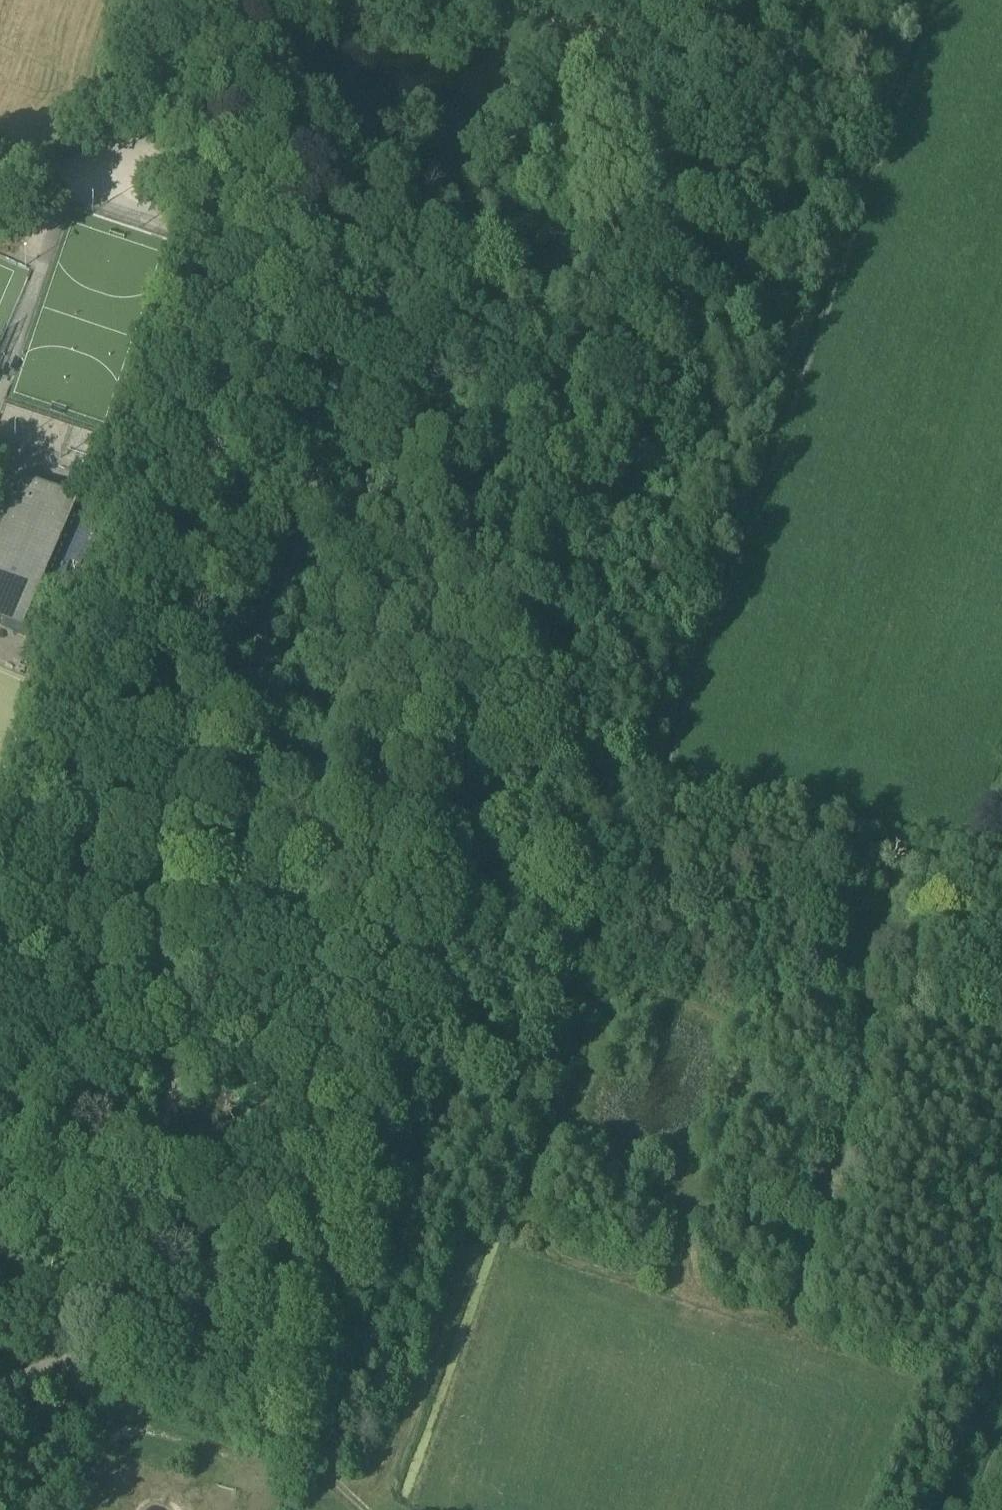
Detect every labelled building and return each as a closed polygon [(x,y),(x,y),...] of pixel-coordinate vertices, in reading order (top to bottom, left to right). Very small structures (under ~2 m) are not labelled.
[(8,518),(0,537),(0,626),(46,646),(68,594),(58,590),(69,563),(79,568),(103,514),(24,480),(8,518)]
